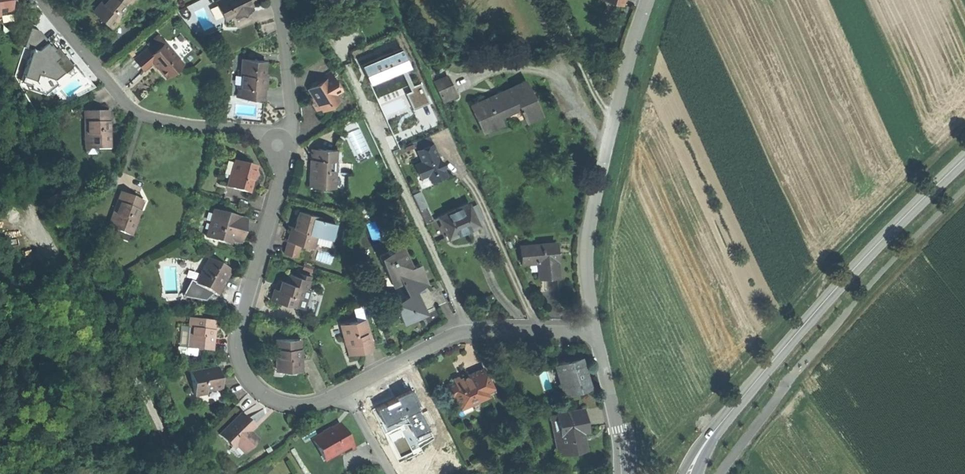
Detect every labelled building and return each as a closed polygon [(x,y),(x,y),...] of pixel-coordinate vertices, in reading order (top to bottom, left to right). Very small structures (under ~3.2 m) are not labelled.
[(10,7),(9,0),(0,0),(0,8),(10,7)] [(94,10),(101,16),(99,18),(103,21),(111,28),(124,12),(121,9),(124,6),(125,7),(132,0),(102,0),(94,10)] [(227,20),(236,15),(244,10),(245,12),(254,8),(253,6),(254,5),(251,0),(221,0),(217,2),(227,20)] [(10,7),(0,8),(0,14),(0,15),(11,14),(10,7)] [(247,15),(245,12),(244,10),(236,15),(239,19),(247,15)] [(31,28),(13,81),(37,117),(95,86),(76,63),(72,66),(41,30),(31,28)] [(149,40),(153,46),(163,39),(159,34),(149,40)] [(148,47),(134,59),(138,65),(143,71),(153,64),(165,79),(182,65),(164,43),(153,53),(148,47)] [(399,47),(358,64),(366,83),(407,66),(399,47)] [(265,61),(242,60),(241,76),(242,76),(241,87),(237,86),(236,97),(263,99),(264,89),(266,89),(267,80),(264,80),(260,80),(260,77),(264,75),(265,61)] [(311,99),(317,110),(328,103),(330,105),(338,100),(333,91),(339,87),(330,72),(317,80),(319,82),(310,88),(313,93),(315,97),(311,99)] [(441,98),(455,91),(448,77),(435,84),(441,98)] [(426,100),(419,81),(405,87),(413,105),(426,100)] [(472,106),(484,132),(503,124),(500,116),(509,112),(520,107),(526,121),(542,114),(526,81),(472,106)] [(344,96),(339,87),(333,91),(338,100),(344,96)] [(457,96),(455,91),(441,98),(443,102),(457,96)] [(106,111),(83,111),(84,145),(96,144),(96,149),(108,149),(108,127),(106,127),(105,127),(104,122),(106,122),(106,111)] [(413,143),(421,161),(435,155),(426,136),(413,143)] [(336,150),(314,149),(313,160),(310,160),(310,170),(309,181),(319,181),(319,187),(334,188),(335,174),(336,150)] [(417,171),(419,177),(427,173),(431,181),(444,175),(441,168),(442,164),(441,161),(437,159),(434,160),(433,157),(436,156),(435,155),(421,161),(414,165),(417,171)] [(226,187),(247,193),(251,180),(254,170),(251,165),(235,161),(231,176),(229,176),(226,187)] [(345,174),(335,174),(334,188),(344,188),(345,174)] [(412,194),(419,209),(424,206),(426,206),(418,191),(412,194)] [(130,196),(119,192),(109,220),(118,223),(117,227),(131,233),(138,216),(134,215),(136,210),(137,210),(141,200),(130,196)] [(438,218),(448,239),(477,226),(473,215),(468,205),(438,218)] [(419,209),(426,224),(431,221),(424,206),(419,209)] [(301,245),(314,248),(316,242),(318,236),(322,221),(323,218),(298,210),(293,227),(292,226),(287,225),(286,225),(292,227),(290,233),(288,240),(283,238),(283,239),(288,241),(301,245)] [(246,219),(226,214),(225,217),(214,213),(205,242),(219,246),(220,242),(238,247),(242,233),(246,219)] [(337,225),(322,221),(318,236),(332,240),(337,225)] [(330,246),(332,240),(318,236),(316,242),(330,246)] [(300,249),(301,245),(288,241),(284,253),(299,257),(301,250),(300,249)] [(555,243),(521,246),(523,263),(538,261),(539,270),(539,277),(558,275),(555,243)] [(395,302),(405,323),(416,318),(426,313),(416,292),(417,291),(411,278),(424,272),(420,263),(411,267),(401,246),(380,257),(390,278),(399,274),(409,295),(395,302)] [(201,293),(225,298),(228,284),(231,271),(219,269),(219,272),(216,271),(217,267),(205,265),(205,266),(206,267),(201,293)] [(430,285),(424,272),(411,278),(417,291),(430,285)] [(271,300),(296,307),(299,297),(302,298),(304,289),(308,290),(311,281),(297,277),(288,274),(286,282),(281,281),(279,291),(276,290),(274,289),(271,300)] [(196,349),(211,351),(213,336),(209,335),(209,333),(209,330),(211,331),(213,320),(190,317),(186,344),(196,346),(196,349)] [(363,354),(373,352),(367,323),(357,325),(357,322),(341,326),(345,340),(349,339),(350,346),(349,346),(349,347),(351,356),(363,354)] [(293,371),(301,371),(301,356),(297,356),(297,350),(298,350),(298,340),(276,340),(276,368),(286,369),(286,371),(293,371)] [(568,394),(589,387),(587,378),(584,379),(582,370),(577,357),(555,364),(562,387),(566,386),(568,394)] [(217,370),(190,375),(194,397),(206,394),(205,391),(221,388),(219,379),(217,370)] [(447,386),(452,396),(455,395),(460,405),(469,401),(470,405),(489,396),(487,392),(494,388),(486,370),(472,377),(469,378),(468,378),(466,379),(465,380),(462,382),(460,377),(454,379),(455,382),(447,386)] [(582,408),(556,413),(558,422),(563,452),(584,448),(581,431),(585,430),(584,420),(582,408)] [(240,414),(219,435),(232,448),(235,445),(242,452),(254,441),(249,437),(247,439),(244,436),(246,434),(248,432),(253,427),(247,421),(240,414)] [(558,453),(563,452),(558,422),(553,423),(558,453)] [(326,432),(312,441),(325,461),(341,452),(343,456),(353,450),(339,425),(326,432)] [(255,440),(248,432),(246,434),(249,437),(254,441),(255,440)] [(237,458),(242,452),(235,445),(232,448),(229,450),(237,458)]
